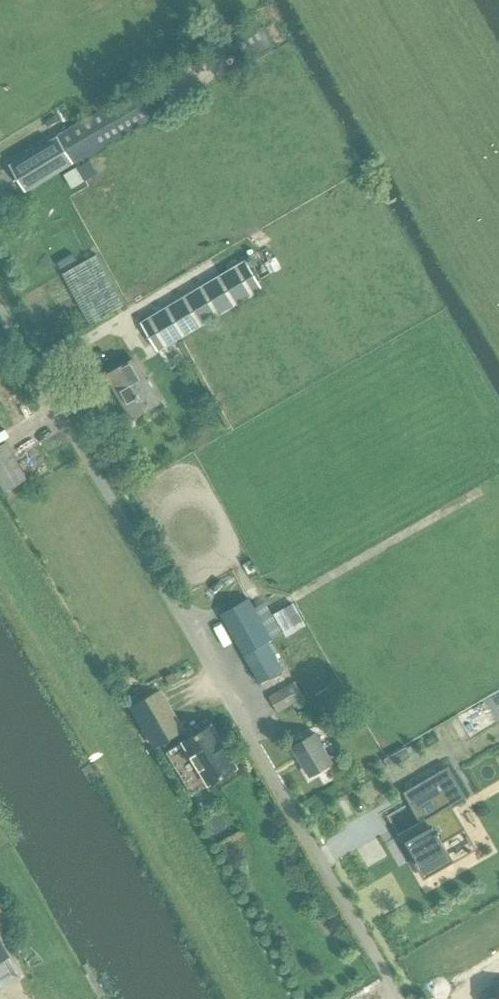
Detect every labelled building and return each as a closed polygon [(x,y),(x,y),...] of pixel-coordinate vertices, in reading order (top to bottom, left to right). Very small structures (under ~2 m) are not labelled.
[(257,20),(234,35),(251,62),(274,48),(257,20)] [(152,119),(135,91),(57,136),(74,164),(152,119)] [(57,136),(8,165),(25,193),(74,164),(57,136)] [(88,159),(63,174),(71,189),(97,173),(88,159)] [(261,290),(245,262),(140,322),(157,350),(261,290)] [(132,418),(159,402),(134,359),(106,375),(132,418)] [(25,478),(5,443),(0,446),(0,482),(4,490),(25,478)] [(20,493),(10,499),(14,506),(24,500),(20,493)] [(255,570),(250,559),(243,563),(249,573),(255,570)] [(249,600),(222,615),(260,682),(282,669),(266,641),(271,639),(282,632),(264,602),(254,608),(249,600)] [(286,634),(305,624),(294,603),(275,613),(286,634)] [(172,673),(165,677),(169,685),(176,681),(172,673)] [(294,682),(268,698),(277,714),(303,698),(294,682)] [(160,690),(130,709),(154,748),(181,731),(184,730),(160,690)] [(210,784),(238,768),(229,753),(230,752),(222,739),(221,740),(212,725),(184,741),(210,784)] [(184,730),(181,731),(186,740),(193,736),(188,727),(184,730)] [(292,746),(309,776),(333,763),(316,732),(292,746)] [(406,747),(384,760),(390,770),(412,757),(406,747)] [(413,833),(401,840),(412,860),(416,858),(427,877),(454,862),(443,843),(466,829),(453,808),(467,800),(448,766),(403,792),(420,821),(409,827),(413,833)] [(17,975),(7,957),(9,955),(0,939),(0,985),(17,975)]
